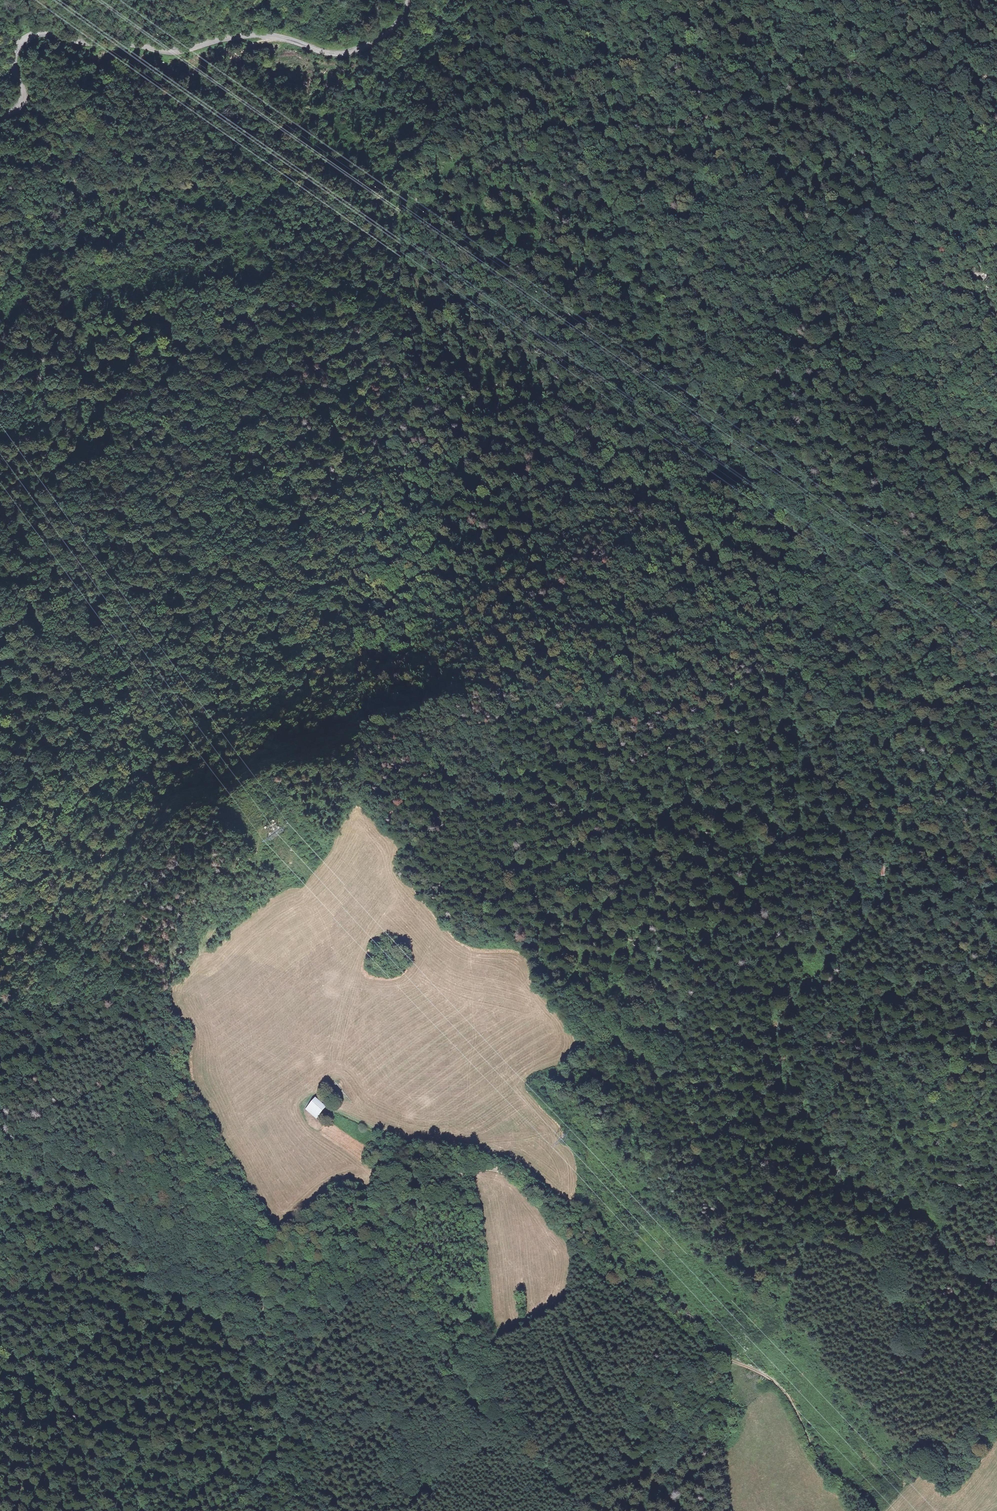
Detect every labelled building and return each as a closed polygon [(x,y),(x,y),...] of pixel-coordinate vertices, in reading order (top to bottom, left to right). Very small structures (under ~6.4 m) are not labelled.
[(314,1096),(304,1109),(316,1121),(328,1108),(314,1096)]
